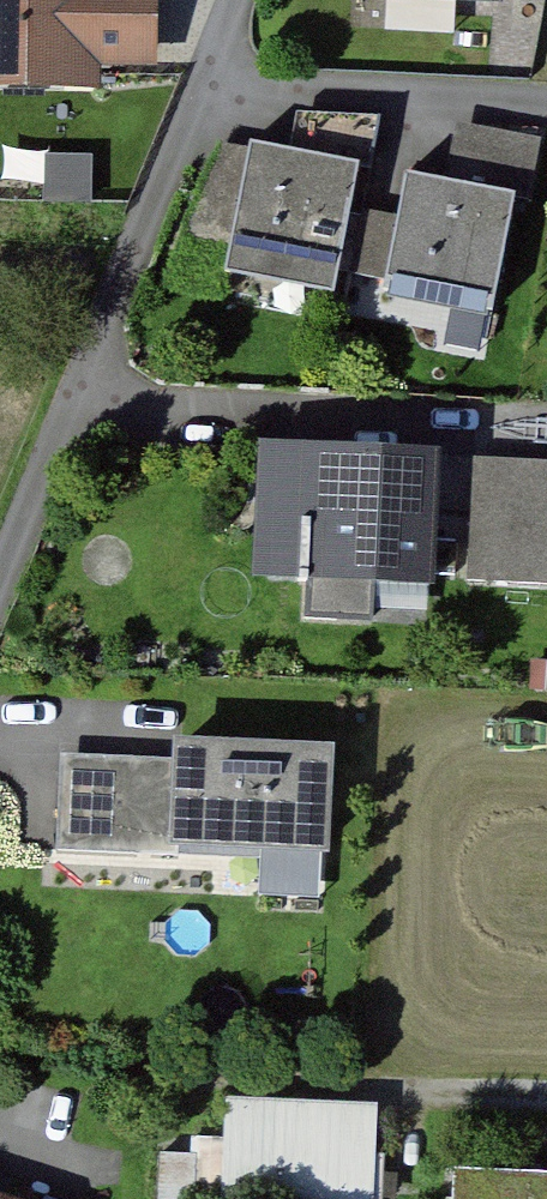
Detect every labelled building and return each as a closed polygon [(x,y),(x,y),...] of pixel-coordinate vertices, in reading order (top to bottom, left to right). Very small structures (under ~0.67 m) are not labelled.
[(108,82),(108,57),(177,57),(177,0),(0,0),(0,82),(108,82)] [(389,123),(306,103),(292,160),(263,153),(237,261),(350,287),(389,123)] [(469,125),(456,183),(426,175),(401,283),(513,309),(546,168),(546,143),(469,125)] [(448,454),(281,451),(278,592),(445,596),(448,454)] [(489,458),(486,576),(546,578),(546,459),(489,458)] [(109,771),(70,769),(69,847),(193,854),(193,837),(336,848),(343,751),(192,744),(192,792),(161,792),(162,774),(109,771)] [(242,1093),(241,1198),(387,1198),(387,1094),(242,1093)] [(478,1167),(478,1198),(546,1198),(546,1166),(478,1167)] [(0,1178),(0,1198),(60,1198),(0,1178)]
